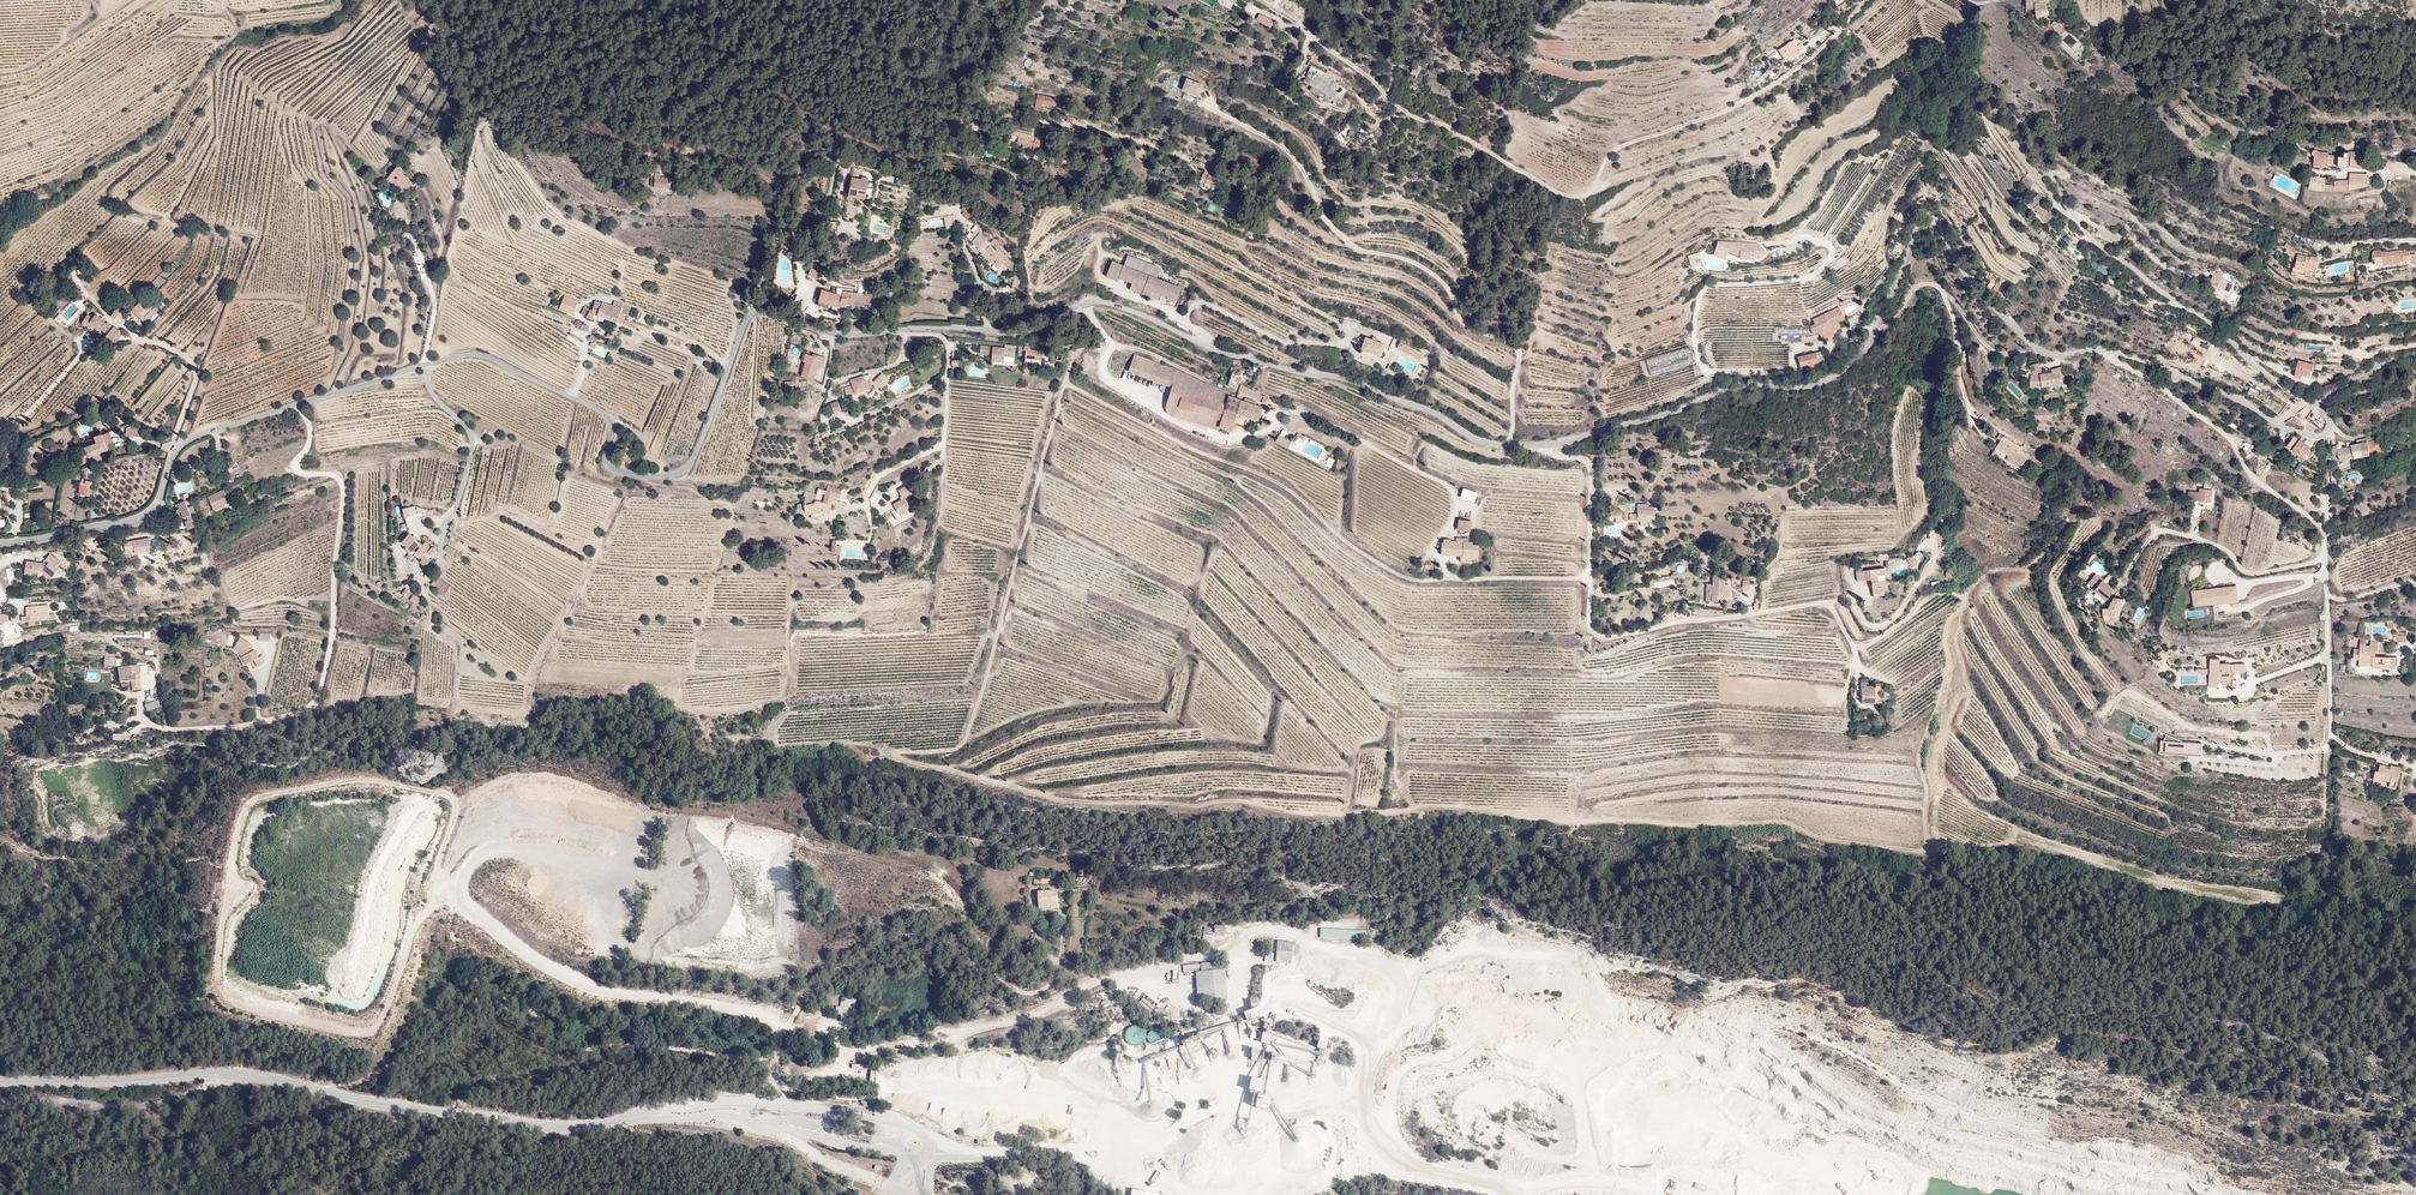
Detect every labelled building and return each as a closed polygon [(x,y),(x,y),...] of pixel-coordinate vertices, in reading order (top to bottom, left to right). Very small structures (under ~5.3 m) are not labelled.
[(2058,0),(2031,0),(2035,10),(2046,20),(2058,15),(2058,0)] [(1278,22),(1262,13),(1258,20),(1274,29),(1278,22)] [(1802,51),(1791,35),(1778,47),(1783,61),(1802,51)] [(1310,65),(1302,82),(1311,86),(1309,91),(1340,105),(1347,90),(1337,85),(1340,78),(1310,65)] [(1423,79),(1427,70),(1418,65),(1414,74),(1423,79)] [(1183,91),(1203,98),(1208,86),(1188,78),(1183,91)] [(1061,98),(1040,94),(1037,107),(1057,109),(1061,98)] [(1011,136),(1017,136),(1018,144),(1023,144),(1023,149),(1038,148),(1037,140),(1033,140),(1033,128),(1011,130),(1011,136)] [(1032,151),(1038,152),(1041,139),(1035,138),(1032,151)] [(2374,171),(2371,151),(2320,150),(2319,168),(2374,171)] [(409,195),(417,180),(400,164),(390,175),(409,195)] [(666,177),(666,171),(655,169),(653,186),(669,188),(670,178),(666,177)] [(1222,190),(1225,178),(1211,170),(1203,182),(1222,190)] [(2340,180),(2316,176),(2315,190),(2351,194),(2373,188),(2370,173),(2354,175),(2355,182),(2340,180)] [(875,199),(879,177),(852,176),(849,197),(875,199)] [(2026,178),(2020,183),(2027,190),(2033,185),(2026,178)] [(382,208),(391,205),(385,190),(377,193),(382,208)] [(2043,200),(2037,195),(2026,204),(2032,209),(2033,209),(2042,218),(2044,216),(2049,220),(2054,216),(2050,211),(2048,212),(2040,204),(2043,200)] [(954,215),(944,216),(945,227),(955,226),(954,215)] [(836,232),(836,222),(827,222),(828,232),(836,232)] [(1008,278),(1020,260),(980,228),(966,240),(1008,278)] [(1717,240),(1713,253),(1725,257),(1728,247),(1739,250),(1739,257),(1753,257),(1753,256),(1760,256),(1766,252),(1762,245),(1760,247),(1759,245),(1759,243),(1743,242),(1743,248),(1739,248),(1736,246),(1736,241),(1730,241),(1729,244),(1717,240)] [(2287,242),(2282,248),(2292,256),(2297,251),(2287,242)] [(1762,245),(1766,252),(1769,250),(1764,243),(1761,245),(1760,243),(1759,243),(1759,245),(1760,247),(1762,245)] [(1700,256),(1699,251),(1687,255),(1690,265),(1695,263),(1694,258),(1700,256)] [(2376,252),(2378,266),(2415,264),(2415,252),(2376,252)] [(2329,260),(2305,253),(2301,275),(2326,278),(2329,260)] [(1125,265),(1113,261),(1108,274),(1179,305),(1185,287),(1161,278),(1163,269),(1127,256),(1125,265)] [(2091,263),(2090,271),(2109,273),(2109,264),(2091,263)] [(807,276),(814,279),(818,271),(811,268),(807,276)] [(2225,293),(2230,283),(2215,276),(2210,285),(2225,293)] [(882,306),(881,289),(824,281),(819,303),(882,306)] [(1998,282),(1992,289),(1997,293),(2003,287),(1998,282)] [(580,302),(567,296),(561,311),(574,316),(580,302)] [(148,298),(134,312),(149,326),(163,312),(148,298)] [(630,322),(635,308),(617,301),(615,305),(604,301),(603,304),(599,316),(605,319),(635,330),(637,325),(630,322)] [(603,304),(596,302),(594,309),(586,306),(583,314),(604,322),(605,319),(599,316),(603,304)] [(1822,340),(1850,324),(1838,303),(1804,321),(1801,344),(1822,340)] [(127,317),(118,311),(112,319),(121,325),(127,317)] [(90,316),(83,325),(93,333),(97,328),(106,335),(104,337),(117,347),(127,334),(111,322),(108,325),(102,321),(103,319),(98,315),(95,319),(90,316)] [(390,346),(398,339),(390,331),(383,338),(390,346)] [(1389,346),(1368,337),(1364,351),(1385,357),(1389,346)] [(994,346),(981,345),(981,357),(993,357),(994,346)] [(1043,359),(1044,350),(1032,349),(1032,347),(1020,345),(1019,353),(1027,354),(1026,358),(1043,359)] [(1008,351),(1008,347),(994,346),(993,357),(993,360),(1007,361),(1008,351)] [(1139,352),(1131,374),(1175,389),(1171,413),(1222,429),(1231,391),(1139,352)] [(1821,352),(1797,354),(1801,368),(1820,364),(1821,352)] [(820,385),(831,356),(809,353),(800,379),(820,385)] [(2315,365),(2298,361),(2295,375),(2310,379),(2311,374),(2314,374),(2314,370),(2315,365)] [(2070,368),(2039,373),(2039,391),(2073,383),(2070,368)] [(873,382),(882,390),(891,380),(882,373),(873,382)] [(1237,373),(1231,387),(1271,405),(1274,399),(1245,382),(1247,379),(1237,373)] [(877,389),(869,375),(841,383),(861,395),(877,389)] [(818,389),(810,392),(813,399),(821,396),(818,389)] [(1267,407),(1233,395),(1222,429),(1235,434),(1243,416),(1262,420),(1267,407)] [(839,400),(830,404),(834,414),(843,410),(839,400)] [(126,428),(127,437),(139,436),(138,427),(126,428)] [(109,432),(86,446),(88,460),(113,452),(109,432)] [(1294,441),(1281,434),(1278,444),(1289,449),(1294,441)] [(2316,447),(2298,434),(2286,450),(2307,461),(2316,447)] [(2023,448),(2002,435),(1999,441),(2001,442),(1998,448),(2008,454),(2007,456),(2017,463),(2018,460),(2023,464),(2028,456),(2020,451),(2023,448)] [(2388,453),(2384,439),(2341,448),(2343,463),(2388,453)] [(2295,471),(2304,477),(2309,469),(2300,463),(2295,471)] [(86,481),(85,484),(80,483),(78,495),(90,497),(93,482),(86,481)] [(917,493),(912,484),(899,491),(904,499),(894,505),(899,514),(915,505),(911,497),(917,493)] [(233,505),(228,486),(205,501),(213,515),(233,505)] [(848,505),(853,491),(829,486),(828,491),(819,489),(815,504),(806,506),(805,510),(811,515),(824,511),(832,513),(836,502),(848,505)] [(1459,498),(1475,502),(1478,492),(1462,488),(1459,498)] [(2190,491),(2189,499),(2212,503),(2214,491),(2201,489),(2201,493),(2190,491)] [(200,528),(188,503),(175,510),(187,531),(200,528)] [(1656,521),(1653,506),(1646,503),(1637,503),(1630,514),(1629,519),(1645,526),(1656,521)] [(402,510),(405,519),(417,515),(415,506),(402,510)] [(1475,522),(1462,520),(1460,532),(1475,533),(1475,522)] [(430,572),(445,552),(429,540),(426,545),(412,535),(404,545),(417,555),(424,560),(420,565),(430,572)] [(153,536),(124,544),(131,558),(161,556),(153,536)] [(1483,562),(1483,544),(1469,537),(1446,538),(1446,556),(1464,564),(1483,562)] [(840,554),(841,541),(832,540),(831,554),(840,554)] [(454,555),(457,551),(450,546),(447,550),(454,555)] [(54,579),(64,568),(57,554),(41,553),(23,562),(23,573),(46,576),(54,579)] [(1918,567),(1913,556),(1907,560),(1911,569),(1918,567)] [(2088,557),(2082,565),(2084,567),(2091,559),(2088,557)] [(1889,594),(1887,569),(1857,573),(1858,583),(1876,584),(1875,595),(1889,594)] [(1955,569),(1946,570),(1945,577),(1955,578),(1955,569)] [(2105,600),(2110,594),(2109,593),(2112,589),(2094,573),(2086,583),(2092,588),(2091,589),(2093,591),(2100,597),(2105,600)] [(2105,578),(2108,583),(2114,579),(2111,574),(2105,578)] [(1734,578),(1713,576),(1704,586),(1705,601),(1733,602),(1734,578)] [(441,579),(438,577),(433,585),(437,588),(447,595),(453,587),(441,579)] [(1938,577),(1929,578),(1931,586),(1939,585),(1938,577)] [(2228,588),(2230,601),(2237,600),(2235,585),(2213,588),(2213,589),(2228,588)] [(2213,588),(2199,589),(2200,602),(2215,601),(2215,602),(2229,601),(2230,601),(2228,588),(2213,589),(2213,588)] [(408,589),(404,595),(408,598),(413,592),(408,589)] [(2200,602),(2199,589),(2191,590),(2193,605),(2214,603),(2214,604),(2230,602),(2229,601),(2215,602),(2215,601),(2200,602)] [(2093,591),(2091,593),(2098,599),(2100,597),(2093,591)] [(416,595),(412,602),(421,607),(425,600),(416,595)] [(2120,611),(2124,600),(2115,598),(2110,609),(2105,609),(2104,615),(2111,615),(2111,619),(2116,619),(2116,616),(2117,610),(2120,611)] [(56,605),(24,607),(26,624),(55,622),(56,605)] [(0,614),(0,623),(8,622),(7,613),(0,614)] [(3,630),(3,639),(15,638),(14,629),(3,630)] [(2409,630),(2400,630),(2399,641),(2408,641),(2409,630)] [(243,667),(262,655),(255,640),(241,633),(233,649),(243,667)] [(258,641),(270,641),(270,633),(258,633),(258,641)] [(2367,641),(2361,641),(2361,647),(2356,647),(2355,656),(2361,657),(2361,659),(2374,660),(2374,665),(2391,665),(2391,662),(2397,662),(2397,654),(2377,654),(2377,650),(2379,650),(2380,633),(2372,633),(2372,643),(2367,643),(2367,641)] [(117,659),(106,658),(104,666),(116,667),(117,659)] [(2218,659),(2209,658),(2209,668),(2208,674),(2209,674),(2209,678),(2208,678),(2208,683),(2217,683),(2217,682),(2220,682),(2220,684),(2228,684),(2228,690),(2231,686),(2232,681),(2232,677),(2231,677),(2231,676),(2232,676),(2232,673),(2244,673),(2243,664),(2228,664),(2228,663),(2218,663),(2218,659)] [(149,665),(117,668),(118,683),(129,682),(130,691),(142,689),(140,674),(150,673),(149,665)] [(1884,684),(1862,683),(1863,706),(1881,703),(1884,684)] [(144,702),(145,709),(160,706),(159,700),(144,702)] [(2202,756),(2202,743),(2160,741),(2159,755),(2202,756)] [(2409,751),(2402,750),(2401,757),(2407,758),(2409,751)] [(2383,762),(2377,760),(2374,767),(2372,767),(2369,777),(2378,780),(2379,777),(2385,778),(2385,782),(2393,784),(2398,766),(2387,763),(2386,765),(2383,764),(2383,762)] [(1056,891),(1039,892),(1039,910),(1057,909),(1056,891)] [(1214,923),(1214,932),(1225,932),(1225,923),(1214,923)] [(1212,940),(1213,927),(1203,926),(1203,940),(1212,940)] [(1365,938),(1365,928),(1319,928),(1319,938),(1365,938)] [(1295,942),(1278,941),(1276,961),(1293,963),(1295,942)] [(1225,962),(1202,964),(1202,972),(1197,973),(1199,1003),(1228,1001),(1225,962)] [(1328,972),(1333,965),(1329,962),(1324,969),(1328,972)] [(1140,1000),(1151,1009),(1156,1003),(1145,995),(1140,1000)] [(855,1008),(857,999),(841,996),(840,1006),(837,1005),(835,1013),(843,1014),(844,1006),(851,1007),(850,1014),(857,1015),(859,1009),(855,1008)] [(1243,1010),(1246,1018),(1255,1015),(1252,1007),(1243,1010)] [(1144,1030),(1142,1027),(1139,1025),(1136,1024),(1133,1025),(1129,1026),(1127,1028),(1126,1031),(1125,1034),(1126,1037),(1127,1040),(1129,1043),(1132,1044),(1135,1045),(1138,1044),(1141,1043),(1143,1040),(1145,1037),(1145,1034),(1144,1030)] [(1162,1035),(1161,1033),(1160,1031),(1157,1030),(1155,1030),(1152,1030),(1150,1031),(1149,1033),(1148,1035),(1148,1038),(1148,1040),(1150,1042),(1151,1043),(1154,1044),(1156,1044),(1158,1044),(1160,1042),(1162,1040),(1162,1038),(1162,1035)] [(1270,1042),(1272,1032),(1262,1030),(1260,1040),(1270,1042)] [(1325,1048),(1327,1042),(1318,1039),(1316,1045),(1325,1048)] [(1247,1086),(1260,1089),(1263,1076),(1250,1074),(1247,1086)] [(1250,1104),(1250,1110),(1268,1110),(1268,1091),(1255,1091),(1255,1103),(1250,1104)] [(1129,1194),(1159,1194),(1159,1190),(1130,1187),(1129,1194)]
